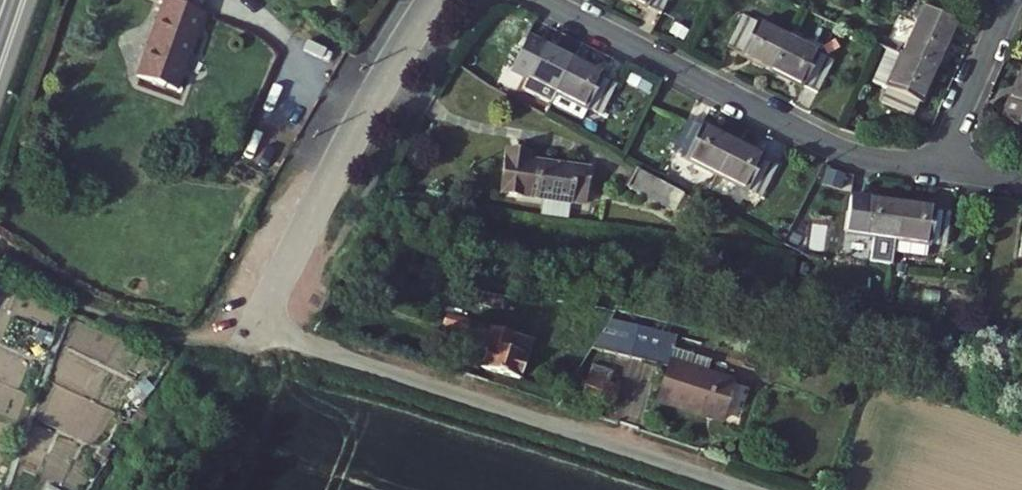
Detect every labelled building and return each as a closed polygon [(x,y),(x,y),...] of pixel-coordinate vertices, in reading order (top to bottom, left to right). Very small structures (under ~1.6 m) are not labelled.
[(139,77),(178,90),(205,11),(171,0),(165,0),(139,77)] [(201,10),(204,0),(172,0),(201,10)] [(648,6),(662,13),(668,0),(632,0),(648,8),(648,6)] [(915,23),(902,54),(936,70),(950,38),(959,18),(924,3),(918,6),(913,17),(915,23)] [(773,71),(790,36),(759,20),(758,22),(744,15),(728,46),(743,53),(742,55),(773,71)] [(557,92),(574,59),(542,42),(541,44),(526,36),(510,68),(525,76),(519,87),(551,103),(557,92)] [(805,86),(805,85),(818,92),(835,60),(821,54),(822,52),(790,36),(773,71),(805,86)] [(874,81),(888,88),(883,100),(915,114),(920,102),(922,103),(936,70),(902,54),(888,48),(874,81)] [(605,75),(574,59),(557,92),(588,108),(582,119),(597,126),(618,83),(604,76),(605,75)] [(1003,115),(1021,124),(1021,73),(1003,115)] [(557,92),(551,103),(582,119),(588,108),(557,92)] [(672,149),(686,156),(685,157),(717,173),(735,140),(702,124),(701,125),(688,119),(672,149)] [(778,164),(765,158),(766,156),(735,140),(717,173),(749,189),(749,188),(763,195),(778,164)] [(508,155),(529,158),(530,151),(508,148),(508,155)] [(585,202),(590,166),(529,158),(508,155),(503,192),(585,202)] [(627,187),(675,212),(685,193),(636,168),(627,187)] [(695,198),(685,193),(675,212),(685,217),(695,198)] [(867,197),(867,198),(850,196),(846,231),(862,233),(862,235),(896,238),(902,201),(867,197)] [(931,243),(931,242),(947,243),(951,210),(936,207),(936,206),(902,201),(896,238),(931,243)] [(451,316),(447,331),(470,338),(475,324),(451,316)] [(596,350),(704,370),(705,366),(668,359),(672,339),(601,326),(596,350)] [(520,338),(496,330),(482,373),(521,385),(529,361),(514,356),(520,338)] [(587,374),(636,390),(641,376),(591,360),(587,374)] [(666,362),(653,408),(720,428),(734,382),(666,362)] [(587,374),(581,394),(630,410),(636,390),(587,374)]
